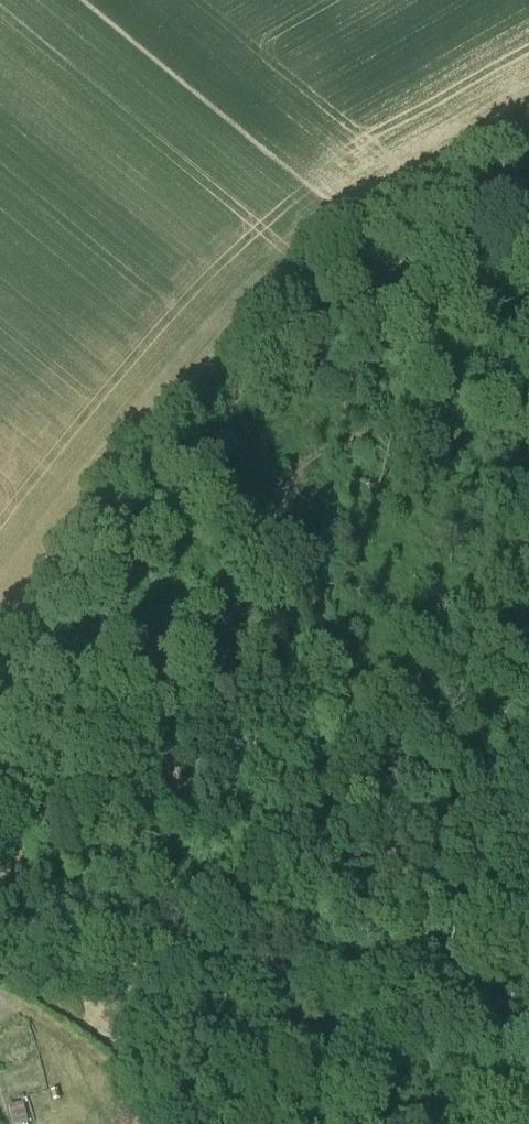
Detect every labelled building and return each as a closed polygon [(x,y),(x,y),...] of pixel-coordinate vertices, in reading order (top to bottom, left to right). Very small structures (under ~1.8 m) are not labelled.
[(21,1102),(7,1106),(12,1123),(26,1120),(21,1102)]
